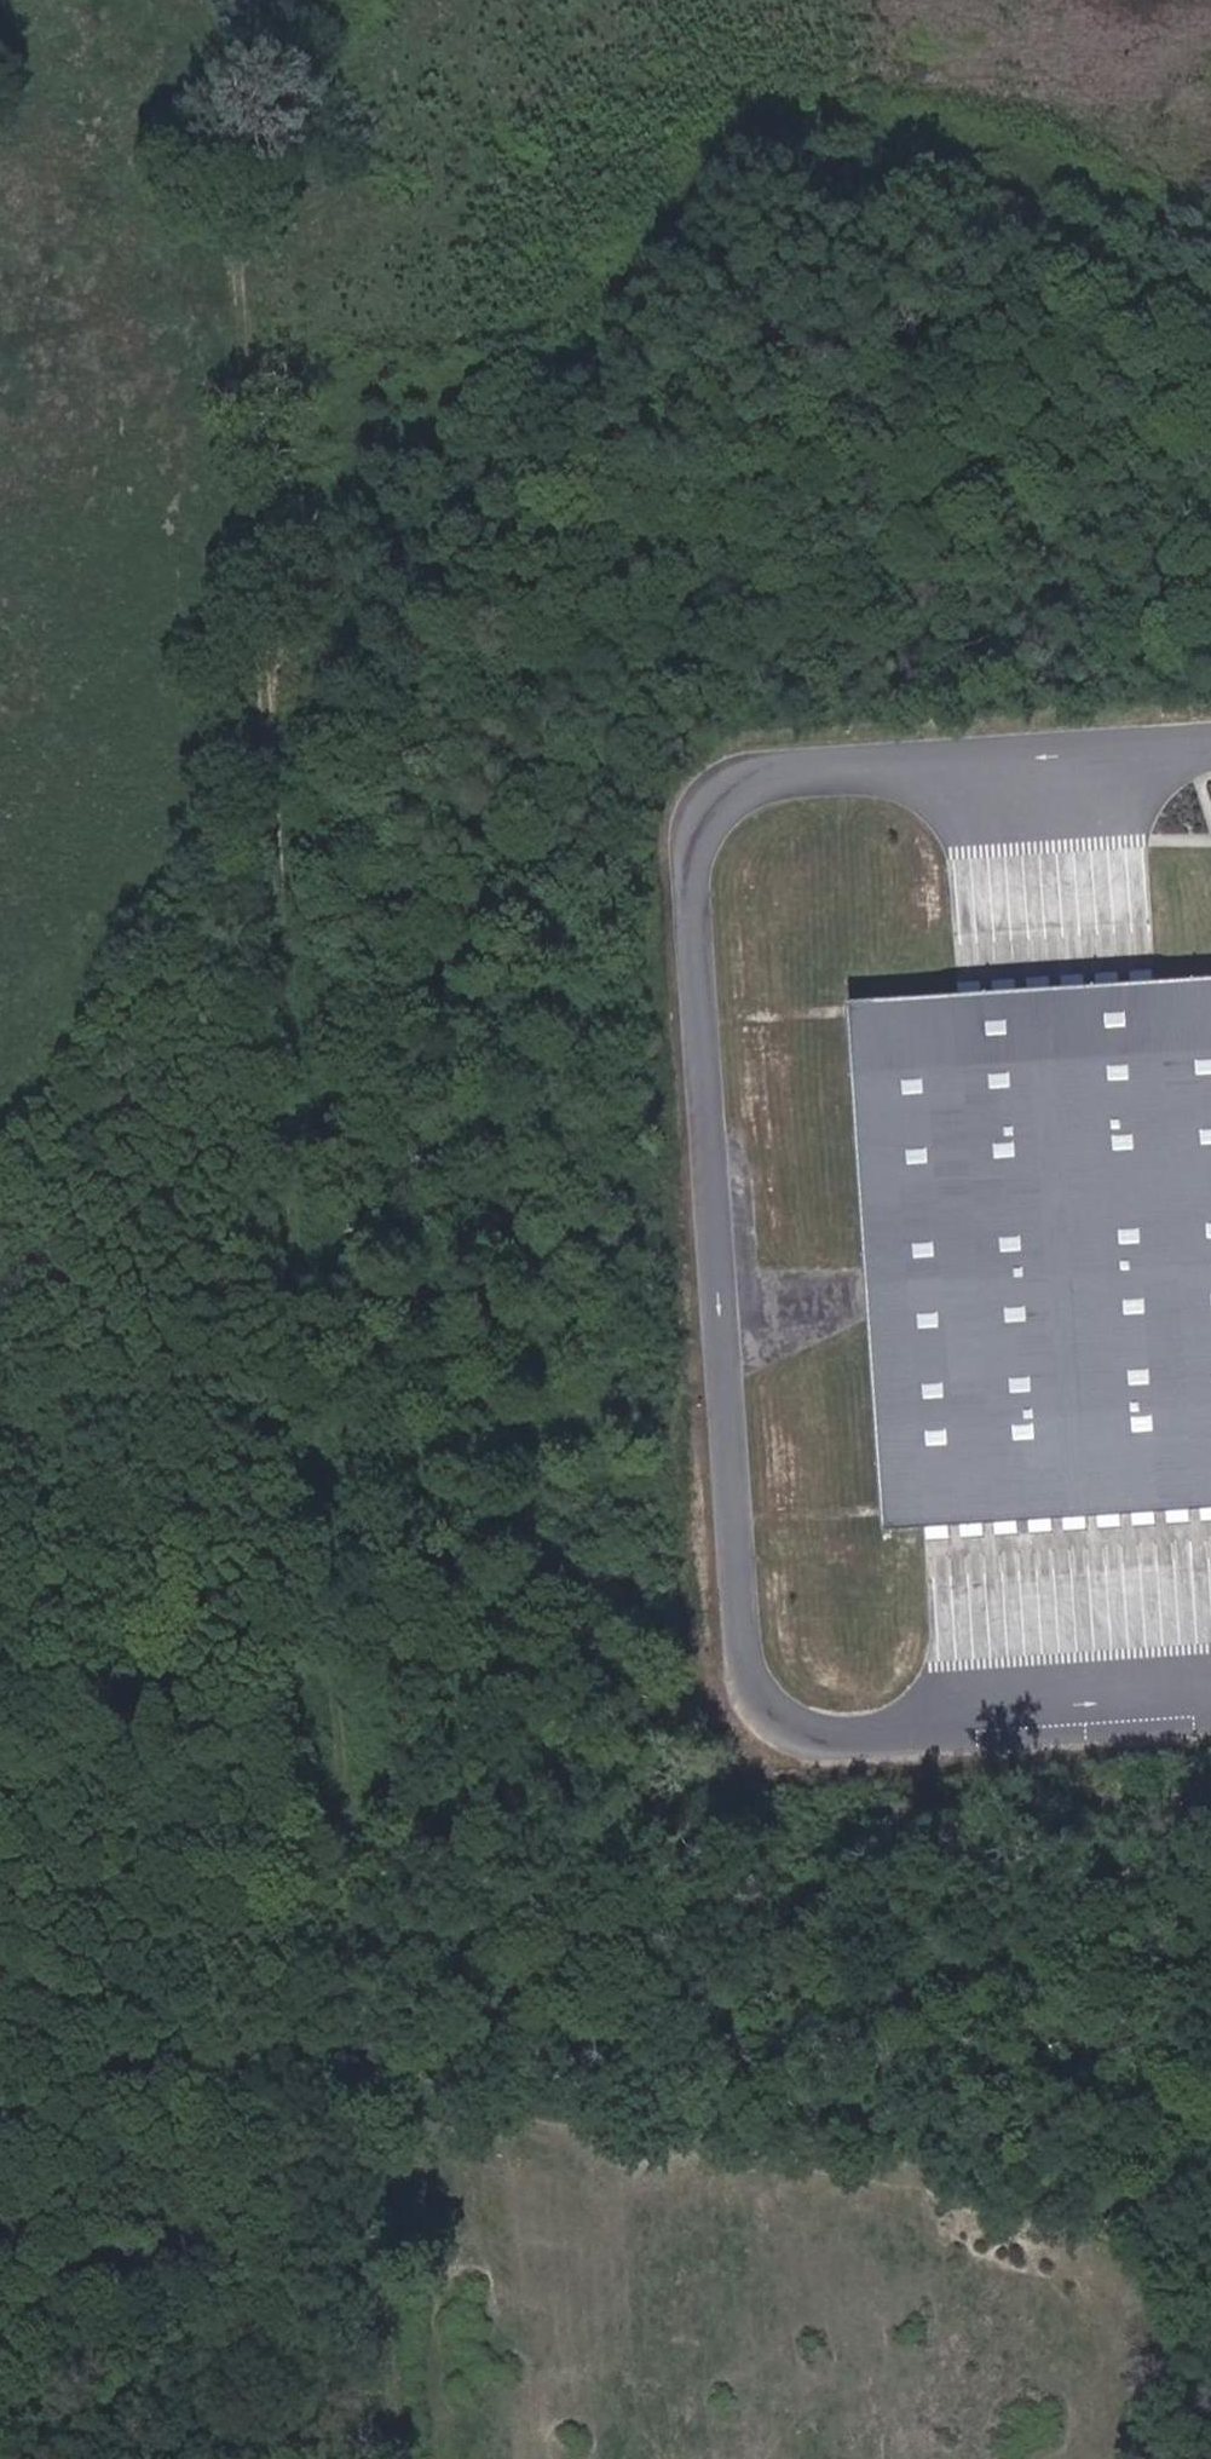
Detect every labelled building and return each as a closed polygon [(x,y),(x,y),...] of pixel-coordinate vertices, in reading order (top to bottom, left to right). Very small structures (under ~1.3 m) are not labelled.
[(847,1000),(881,1530),(1210,1508),(1210,976),(847,1000)]
